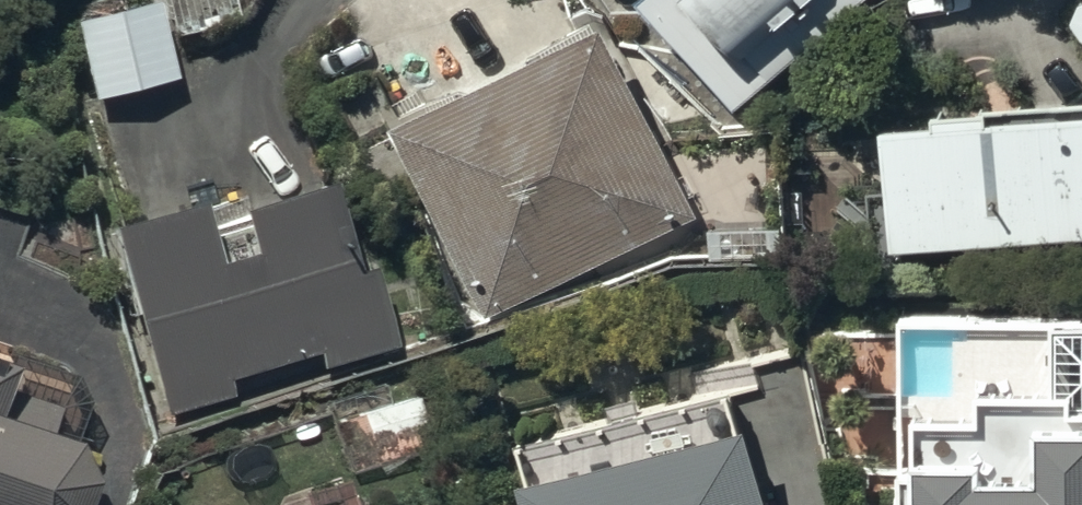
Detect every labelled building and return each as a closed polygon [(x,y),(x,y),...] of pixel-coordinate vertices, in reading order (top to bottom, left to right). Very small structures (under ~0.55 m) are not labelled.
[(93,83),(180,61),(170,21),(240,4),(239,0),(72,0),(93,83)] [(604,0),(586,0),(387,93),(485,301),(699,201),(604,0)] [(736,79),(829,0),(668,0),(736,79)] [(991,76),(991,65),(939,68),(940,78),(883,81),(887,167),(867,168),(869,216),(891,215),(892,221),(1081,212),(1081,71),(991,76)] [(333,142),(238,170),(242,184),(211,193),(202,164),(109,193),(171,397),(234,378),(229,360),(262,350),(268,371),(307,360),(299,336),(320,329),(326,348),(398,326),(373,244),(365,247),(333,142)] [(903,293),(899,419),(850,417),(848,504),(1081,504),(1081,278),(1060,277),(1060,297),(903,293)] [(12,318),(0,314),(0,354),(12,318)] [(61,504),(64,502),(67,499),(70,496),(73,493),(75,489),(77,486),(80,482),(82,478),(83,475),(85,471),(86,467),(87,463),(88,458),(89,454),(89,450),(90,446),(90,442),(89,437),(89,433),(88,429),(87,425),(86,421),(85,417),(83,413),(81,409),(79,405),(77,402),(75,398),(72,395),(69,392),(67,389),(54,385),(57,374),(0,355),(0,504),(60,504),(61,504)] [(524,460),(535,504),(777,504),(754,405),(524,460)]
